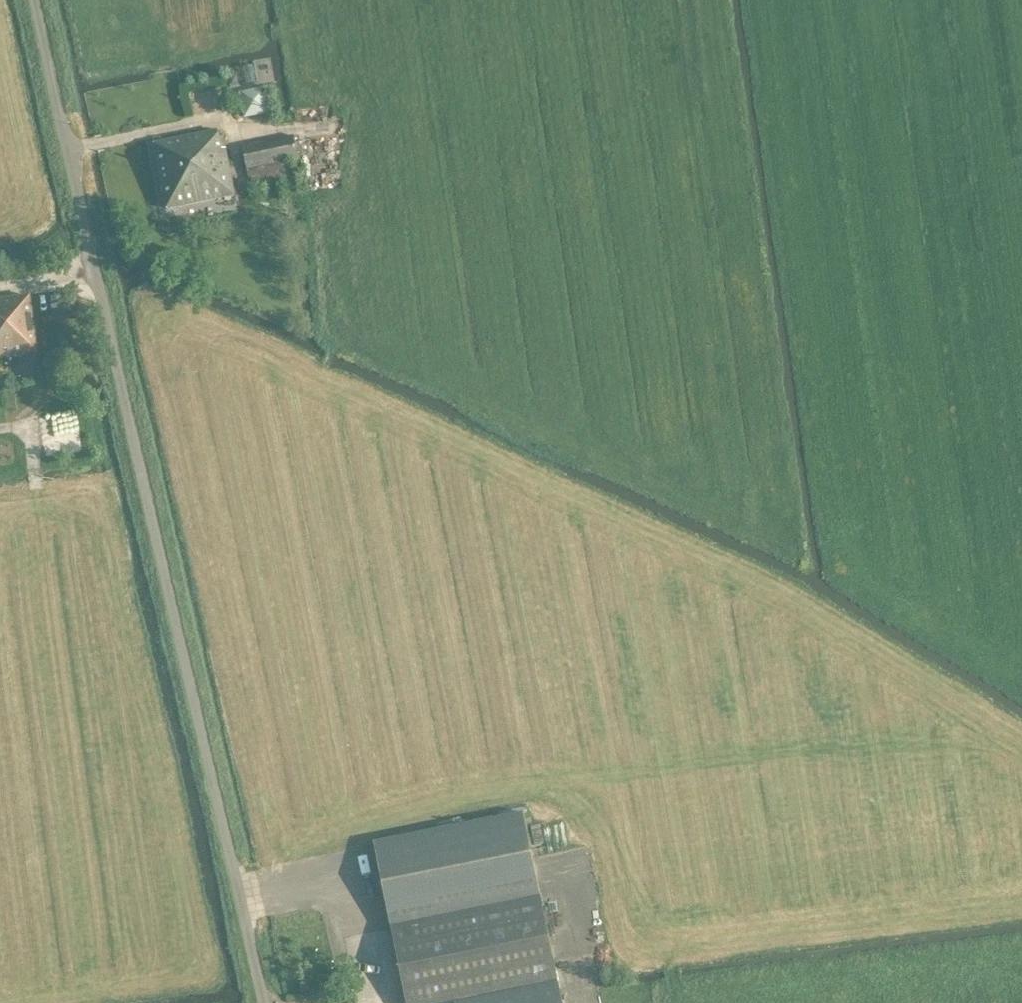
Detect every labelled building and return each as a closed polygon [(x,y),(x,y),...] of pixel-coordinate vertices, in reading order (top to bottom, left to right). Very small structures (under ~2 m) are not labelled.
[(269,84),(243,89),(248,113),(274,108),(269,84)] [(218,130),(154,143),(167,208),(212,199),(217,217),(235,213),(231,195),(234,194),(225,149),(222,149),(218,130)] [(250,187),(286,180),(282,162),(298,159),(293,135),(242,145),(250,187)] [(27,295),(0,298),(0,358),(35,353),(27,295)] [(390,927),(406,1002),(457,1002),(558,984),(540,897),(524,811),(374,841),(390,925),(390,927)] [(463,1002),(562,1002),(558,984),(463,1002)]
